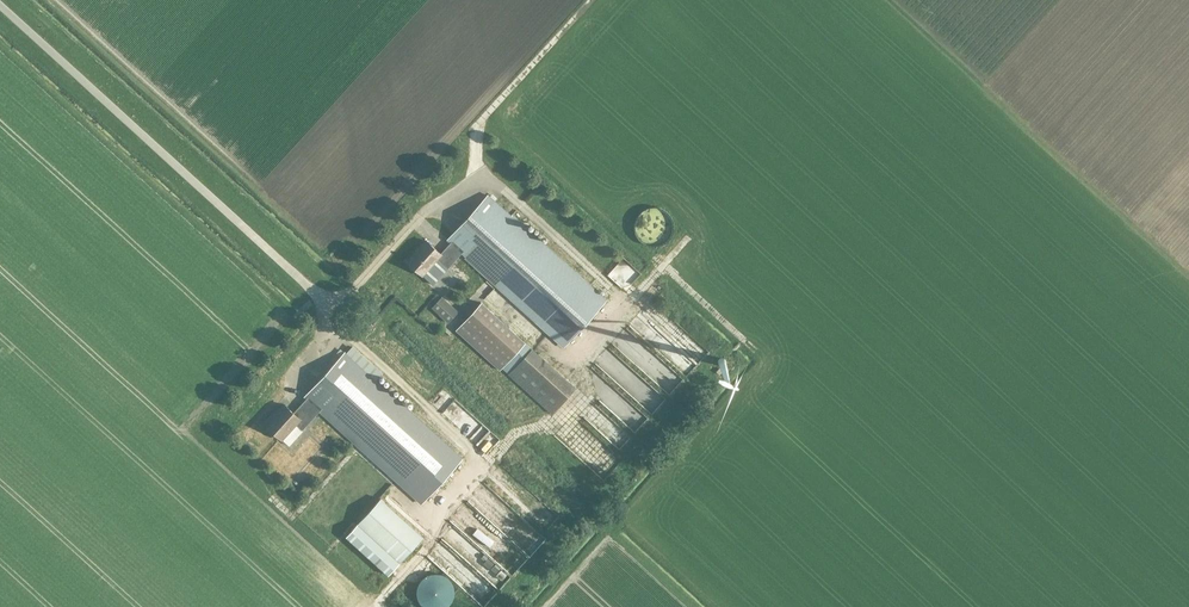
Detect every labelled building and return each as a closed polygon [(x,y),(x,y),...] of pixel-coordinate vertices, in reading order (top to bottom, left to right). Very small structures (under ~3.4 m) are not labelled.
[(447,240),(450,243),(462,253),(564,346),(605,301),(488,195),(447,240)] [(462,253),(450,243),(440,254),(426,241),(407,261),(422,275),(437,259),(447,268),(462,253)] [(620,285),(636,271),(623,256),(607,270),(620,285)] [(444,277),(453,284),(459,275),(450,269),(444,277)] [(657,321),(665,313),(644,294),(636,303),(657,321)] [(454,316),(443,306),(447,302),(441,297),(431,308),(448,323),(454,316)] [(475,299),(450,325),(492,364),(517,338),(475,299)] [(657,351),(668,341),(639,308),(627,318),(657,351)] [(386,350),(391,341),(378,333),(372,341),(386,350)] [(502,368),(509,374),(532,349),(525,343),(502,368)] [(608,346),(594,355),(603,369),(606,367),(613,377),(619,372),(623,378),(627,375),(608,346)] [(304,397),(306,399),(319,411),(421,503),(462,458),(345,352),(304,397)] [(416,367),(407,373),(410,378),(419,372),(416,367)] [(292,374),(280,382),(291,400),(303,392),(292,374)] [(426,386),(432,392),(438,385),(427,375),(416,386),(421,391),(426,386)] [(609,403),(632,427),(644,415),(627,398),(635,390),(621,375),(612,384),(620,392),(609,403)] [(585,396),(577,407),(596,422),(605,410),(585,396)] [(319,411),(306,399),(293,413),(284,404),(272,417),(271,416),(264,423),(282,439),(295,424),(302,430),(319,411)] [(568,426),(586,435),(592,423),(581,417),(580,419),(574,416),(568,426)] [(596,427),(615,445),(626,434),(606,416),(596,427)] [(485,430),(474,440),(491,457),(501,448),(485,430)] [(385,501),(396,490),(404,498),(408,494),(391,479),(377,494),(385,501)] [(380,498),(346,536),(388,575),(423,537),(380,498)] [(533,499),(528,504),(544,519),(549,513),(533,499)] [(519,522),(514,527),(530,542),(535,536),(519,522)] [(501,542),(496,547),(512,562),(517,556),(501,542)] [(413,605),(441,606),(444,606),(446,583),(434,582),(435,577),(415,575),(413,605)]
